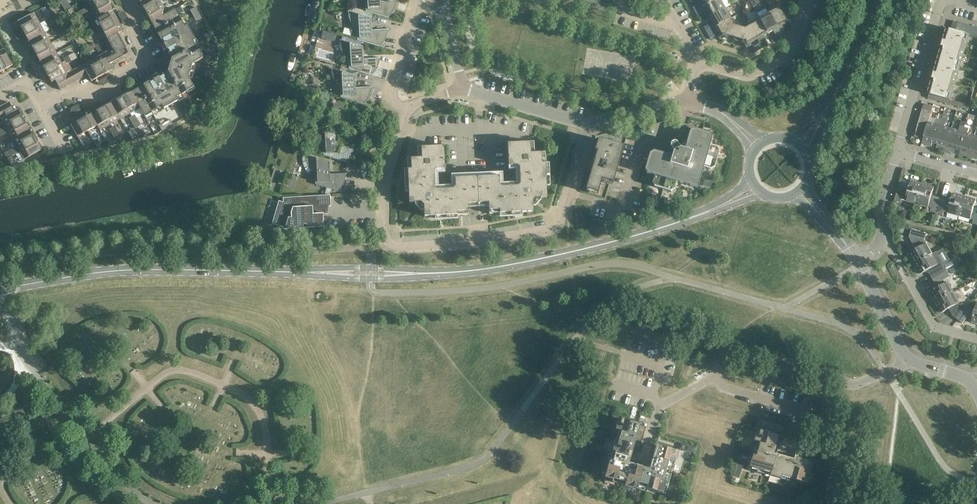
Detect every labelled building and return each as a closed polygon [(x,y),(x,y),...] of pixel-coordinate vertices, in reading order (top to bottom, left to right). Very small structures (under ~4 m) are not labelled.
[(107,0),(85,0),(91,10),(107,1),(107,0)] [(160,0),(144,0),(140,2),(146,12),(162,3),(160,0)] [(379,2),(368,2),(365,2),(366,12),(372,14),(389,19),(389,18),(388,18),(392,14),(394,9),(397,1),(397,0),(379,2)] [(702,4),(698,6),(697,4),(692,7),(695,12),(717,0),(700,0),(702,4)] [(720,0),(717,0),(695,12),(697,17),(703,15),(702,14),(706,11),(709,17),(724,9),(720,0)] [(113,11),(107,1),(91,10),(96,20),(113,11)] [(167,13),(162,3),(146,12),(151,22),(167,13)] [(788,22),(778,5),(768,11),(769,13),(782,37),(788,34),(787,32),(785,29),(782,31),(780,27),(788,22)] [(199,13),(196,7),(190,11),(193,16),(199,13)] [(350,7),(349,12),(371,18),(372,14),(366,12),(350,7)] [(86,8),(81,11),(84,17),(89,14),(86,8)] [(175,9),(167,13),(151,22),(162,41),(165,39),(167,43),(161,46),(164,52),(170,48),(172,52),(169,54),(172,59),(172,60),(170,66),(190,71),(192,65),(203,59),(193,42),(196,41),(195,40),(194,37),(192,33),(188,25),(185,27),(175,9)] [(730,19),(724,9),(709,17),(713,24),(709,26),(708,24),(703,27),(706,32),(711,29),(715,27),(728,20),(730,19)] [(84,17),(81,11),(76,14),(79,20),(84,17)] [(118,21),(113,11),(96,20),(102,30),(118,21)] [(359,28),(359,31),(371,30),(371,27),(371,18),(349,12),(347,11),(347,12),(348,12),(349,17),(350,23),(353,27),(352,27),(352,28),(359,28)] [(39,23),(34,13),(18,22),(23,32),(39,23)] [(202,18),(199,13),(193,16),(196,22),(202,18)] [(782,37),(769,13),(759,18),(767,34),(774,30),(776,34),(774,35),(777,40),(782,37)] [(767,34),(759,18),(749,24),(750,26),(757,39),(759,43),(762,48),(768,45),(765,40),(763,41),(760,38),(767,34)] [(731,25),(728,20),(715,27),(719,34),(717,35),(720,40),(724,38),(723,36),(724,35),(734,38),(738,27),(731,25)] [(124,31),(118,21),(102,30),(108,40),(118,34),(124,31)] [(953,21),(951,30),(967,35),(969,26),(953,21)] [(45,33),(39,23),(23,32),(29,42),(45,33)] [(757,39),(750,26),(744,29),(738,27),(734,38),(745,41),(745,43),(743,44),(746,48),(751,45),(750,43),(757,39)] [(969,26),(967,35),(969,35),(976,38),(976,28),(969,26)] [(70,32),(67,27),(62,30),(65,36),(70,32)] [(951,30),(946,28),(943,40),(940,39),(940,40),(941,40),(939,45),(939,46),(942,46),(943,41),(949,42),(947,47),(947,50),(945,49),(945,50),(940,49),(937,61),(956,67),(958,61),(961,63),(968,40),(964,39),(965,35),(969,36),(969,35),(967,35),(951,30)] [(371,30),(359,31),(357,31),(357,41),(380,47),(383,43),(386,38),(388,30),(389,30),(389,29),(371,30)] [(323,31),(321,39),(333,42),(335,34),(323,31)] [(74,38),(70,32),(65,36),(68,41),(74,38)] [(209,32),(203,35),(207,40),(212,37),(209,32)] [(51,43),(45,33),(29,42),(34,52),(51,43)] [(129,54),(118,34),(108,40),(112,49),(103,54),(109,65),(129,54)] [(351,56),(351,60),(362,59),(362,56),(363,56),(363,47),(339,40),(339,41),(340,46),(342,51),(345,56),(344,56),(344,57),(351,56)] [(56,53),(51,43),(34,52),(40,62),(56,53)] [(4,49),(0,51),(0,66),(3,71),(13,65),(4,49)] [(62,64),(56,53),(40,62),(46,72),(62,64)] [(74,53),(68,56),(72,61),(77,58),(75,55),(74,53)] [(109,65),(103,54),(93,60),(102,76),(112,70),(109,65)] [(72,61),(68,56),(63,59),(66,64),(72,61)] [(362,59),(351,60),(348,60),(349,69),(372,76),(371,75),(375,72),(378,67),(380,59),(381,59),(381,58),(362,59)] [(102,76),(93,60),(82,65),(88,75),(91,82),(96,79),(102,76)] [(956,67),(937,61),(934,72),(931,72),(930,77),(929,78),(933,79),(934,73),(939,75),(937,82),(936,81),(935,83),(931,81),(928,93),(929,94),(934,95),(940,97),(945,98),(950,99),(951,100),(951,99),(947,98),(949,94),(952,95),(958,73),(955,72),(956,67)] [(67,74),(62,64),(46,72),(51,83),(55,81),(61,78),(66,74),(67,74)] [(88,75),(82,65),(77,68),(82,78),(88,75)] [(190,71),(170,66),(168,72),(163,74),(165,78),(161,80),(158,74),(152,77),(155,83),(152,85),(150,82),(131,92),(140,108),(144,116),(162,106),(163,109),(176,102),(178,101),(177,98),(194,88),(189,79),(188,78),(190,71)] [(82,78),(77,68),(72,71),(77,81),(82,78)] [(343,85),(343,89),(354,88),(354,84),(355,84),(354,76),(331,69),(330,70),(331,70),(332,75),(334,80),(336,85),(336,86),(343,85)] [(77,81),(72,71),(67,74),(66,74),(71,84),(77,81)] [(71,84),(66,74),(61,78),(66,87),(71,84)] [(66,87),(61,78),(55,81),(60,90),(66,87)] [(354,88),(343,89),(340,89),(340,98),(363,105),(364,104),(363,104),(367,100),(369,96),(372,88),(372,87),(354,88)] [(140,108),(131,92),(121,98),(130,114),(140,108)] [(130,114),(121,98),(111,103),(120,119),(130,114)] [(334,114),(334,117),(346,117),(346,113),(346,105),(322,98),(323,99),(323,104),(325,109),(328,114),(327,114),(334,114)] [(14,112),(9,102),(4,105),(9,115),(14,112)] [(120,119),(111,103),(101,109),(110,125),(120,119)] [(923,139),(928,123),(929,123),(930,118),(933,107),(924,104),(919,120),(915,136),(923,139)] [(4,105),(0,107),(0,111),(4,118),(9,115),(4,105)] [(110,125),(101,109),(91,115),(97,126),(100,131),(110,125)] [(189,109),(184,112),(187,117),(192,114),(189,109)] [(24,120),(18,110),(14,112),(9,115),(4,118),(2,119),(7,129),(24,120)] [(88,110),(78,115),(87,131),(97,126),(91,115),(88,110)] [(87,131),(78,115),(68,121),(77,137),(87,131)] [(129,118),(132,123),(138,120),(135,115),(129,118)] [(346,117),(334,117),(331,118),(332,127),(355,134),(355,133),(358,129),(361,125),(363,116),(364,116),(346,117)] [(941,121),(930,118),(929,123),(928,123),(923,139),(922,143),(931,146),(933,142),(935,143),(941,121)] [(170,119),(164,122),(167,128),(173,125),(170,119)] [(29,130),(24,120),(7,129),(13,139),(29,130)] [(141,126),(138,120),(132,123),(135,129),(141,126)] [(946,122),(941,121),(935,143),(938,143),(936,147),(945,150),(951,130),(944,128),(946,122)] [(167,128),(164,122),(159,125),(162,131),(167,128)] [(109,129),(112,135),(118,131),(114,126),(109,129)] [(959,132),(951,130),(945,150),(955,153),(956,149),(958,149),(965,128),(960,126),(959,132)] [(326,143),(326,146),(337,146),(337,142),(338,142),(337,134),(314,127),(315,133),(317,138),(319,143),(326,143)] [(969,129),(965,128),(958,149),(961,150),(960,154),(968,157),(974,136),(967,134),(969,129)] [(649,153),(644,169),(645,170),(647,173),(654,176),(652,183),(653,183),(654,186),(654,187),(671,191),(674,189),(676,182),(697,188),(703,167),(711,169),(711,168),(714,167),(715,167),(717,159),(719,151),(719,150),(717,147),(710,145),(712,137),(711,137),(709,134),(710,134),(702,131),(693,129),(690,131),(689,131),(687,139),(688,142),(682,145),(681,148),(679,148),(677,144),(677,143),(676,143),(676,142),(675,142),(675,141),(674,141),(673,141),(672,141),(672,142),(671,142),(670,143),(670,144),(670,145),(670,146),(670,147),(673,151),(672,153),(669,152),(663,156),(662,153),(653,151),(653,152),(650,153),(649,153)] [(35,140),(29,130),(13,139),(19,149),(35,140)] [(121,137),(118,131),(112,135),(115,140),(121,137)] [(974,136),(968,157),(976,159),(976,137),(974,136)] [(40,151),(35,140),(19,149),(24,160),(40,151)] [(586,188),(598,191),(602,178),(613,181),(623,147),(600,140),(586,188)] [(507,144),(508,166),(508,170),(514,170),(516,171),(516,183),(503,184),(502,173),(451,175),(451,186),(438,186),(437,175),(439,173),(445,173),(444,169),(443,147),(421,148),(421,153),(416,159),(407,159),(409,203),(416,203),(424,210),(424,217),(468,215),(467,208),(471,204),(484,203),(489,207),(489,214),(532,212),(532,205),(539,197),(546,197),(544,153),(535,154),(530,149),(529,143),(507,144)] [(337,146),(326,146),(323,146),(324,156),(347,163),(347,162),(346,162),(350,158),(352,153),(355,145),(356,145),(356,144),(337,146)] [(15,147),(10,150),(13,156),(18,153),(15,147)] [(13,156),(10,150),(4,153),(7,159),(13,156)] [(310,172),(312,172),(317,172),(318,175),(329,174),(329,171),(330,171),(329,162),(306,155),(305,156),(306,156),(307,161),(308,167),(311,171),(310,171),(310,172)] [(347,173),(329,174),(318,175),(315,175),(315,185),(326,188),(331,189),(338,191),(341,187),(344,182),(347,174),(347,173)] [(908,189),(899,186),(894,201),(901,203),(902,200),(917,204),(922,184),(911,181),(908,189)] [(934,188),(922,184),(917,204),(931,208),(930,212),(937,214),(941,198),(932,196),(934,188)] [(951,201),(941,198),(937,214),(943,216),(944,212),(959,216),(965,196),(953,193),(951,201)] [(283,229),(324,227),(323,214),(324,214),(325,214),(327,206),(331,206),(330,195),(324,196),(301,197),(283,198),(283,202),(281,202),(274,225),(283,228),(283,229)] [(965,196),(959,216),(974,220),(973,224),(976,225),(976,209),(974,208),(976,200),(965,196)] [(585,223),(582,212),(575,214),(578,225),(585,223)] [(898,224),(896,231),(903,233),(905,226),(898,224)] [(909,253),(915,264),(932,254),(925,240),(927,234),(911,229),(909,237),(916,249),(909,253)] [(940,267),(932,254),(915,264),(920,274),(928,270),(932,279),(946,271),(943,266),(940,267)] [(946,271),(932,279),(936,285),(946,279),(950,277),(946,271)] [(936,302),(954,293),(948,282),(930,292),(936,302)] [(961,305),(954,293),(936,302),(942,313),(949,309),(953,316),(958,320),(968,307),(962,303),(961,305)] [(968,307),(958,320),(962,324),(972,311),(968,307)] [(607,439),(612,441),(609,451),(612,452),(604,480),(646,492),(647,490),(665,495),(677,452),(656,446),(649,470),(642,468),(643,464),(633,461),(632,465),(629,464),(634,447),(640,449),(646,427),(613,417),(607,439)] [(757,431),(778,437),(784,438),(787,427),(757,418),(754,430),(757,431)] [(778,437),(757,431),(751,451),(753,452),(748,470),(791,482),(792,479),(810,484),(816,463),(797,457),(797,456),(794,456),(793,459),(783,456),(784,454),(783,452),(777,451),(776,455),(773,454),(775,447),(778,437)]
